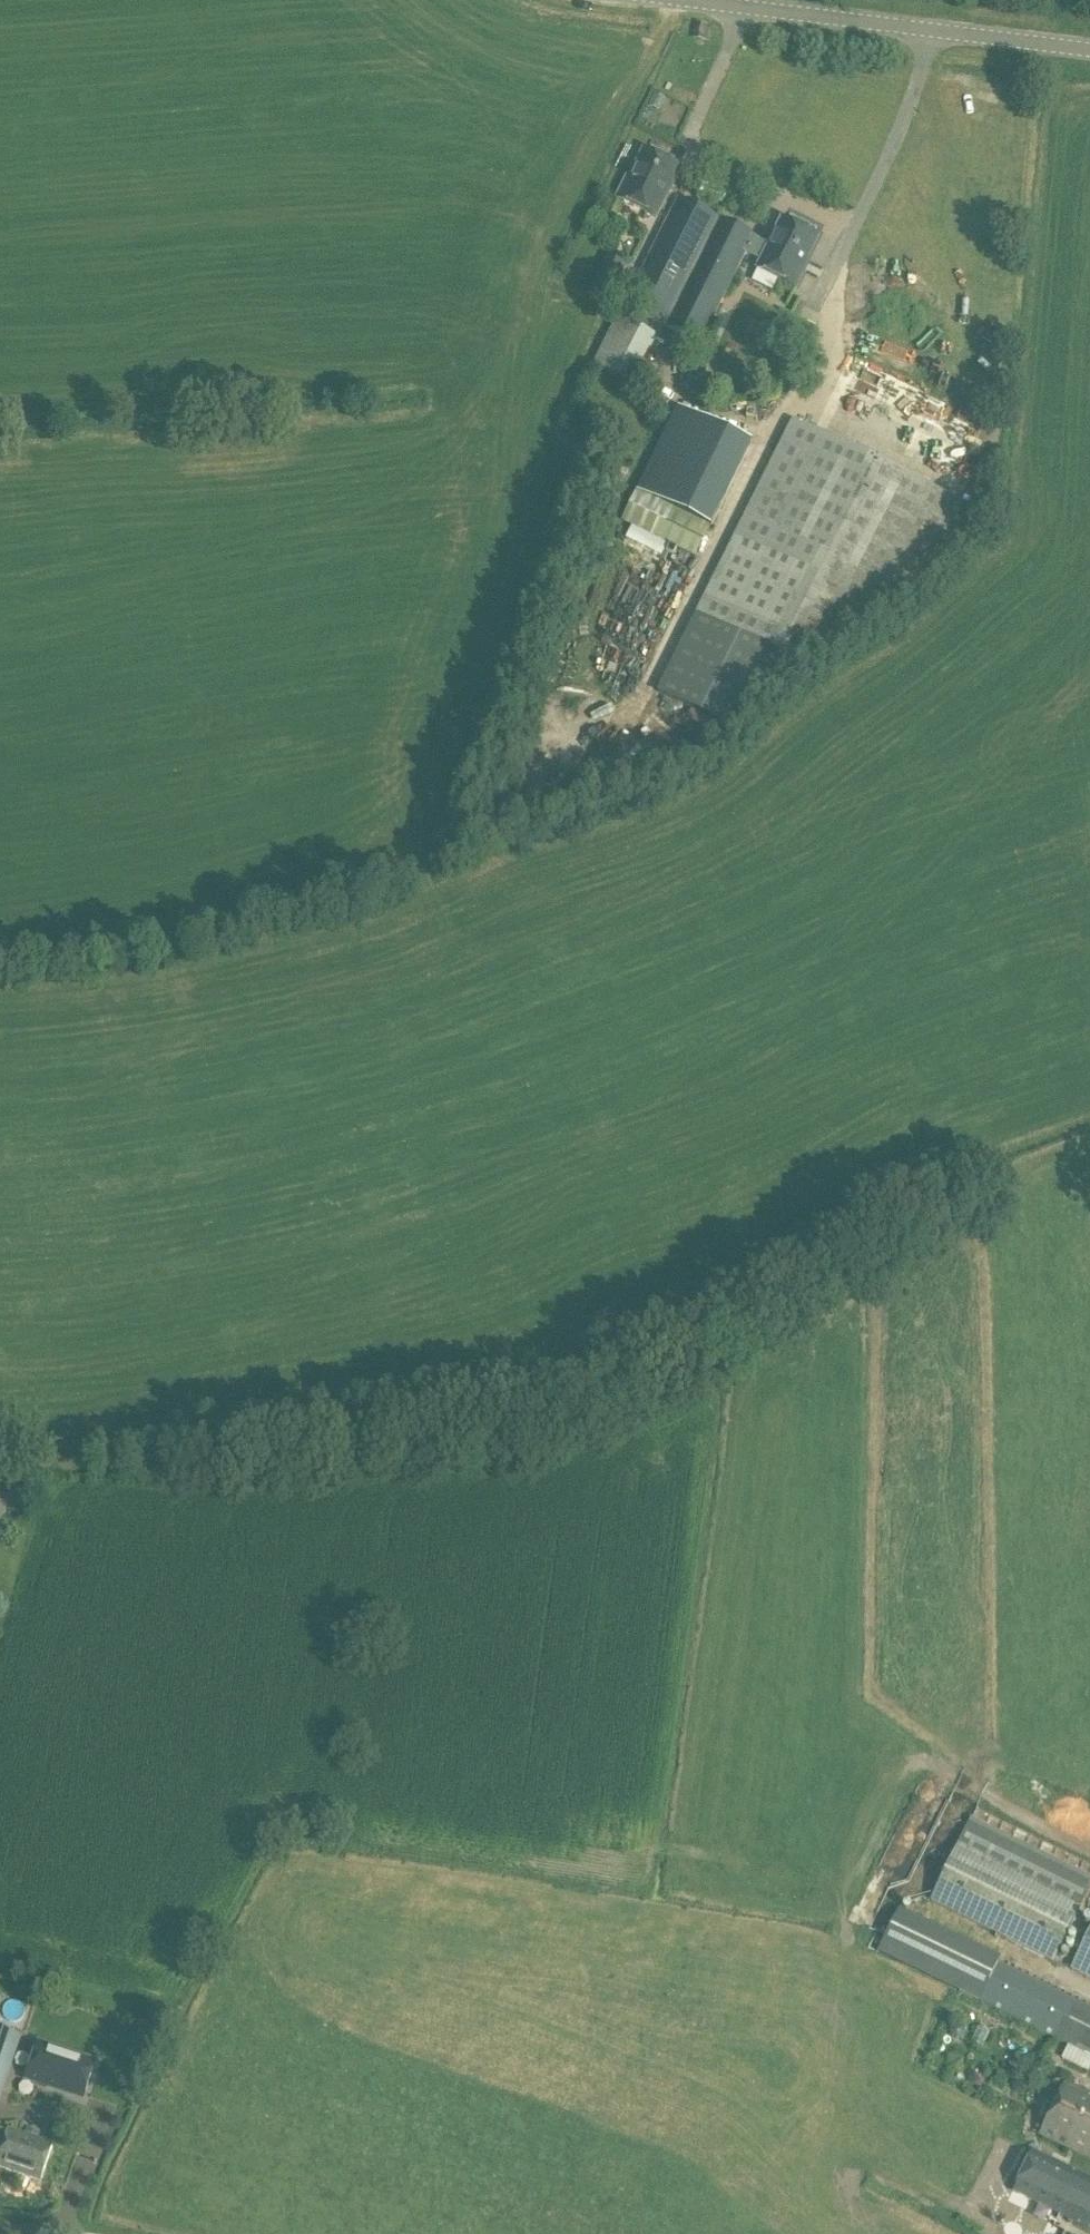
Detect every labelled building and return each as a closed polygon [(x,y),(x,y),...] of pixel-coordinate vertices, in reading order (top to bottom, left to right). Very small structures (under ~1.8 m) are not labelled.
[(656,218),(680,170),(644,152),(636,168),(633,167),(617,199),(656,218)] [(666,326),(719,220),(677,200),(642,270),(646,271),(629,308),(666,326)] [(701,344),(747,252),(754,238),(754,237),(752,236),(719,220),(666,326),(701,344)] [(754,238),(747,252),(763,260),(758,269),(796,288),(806,269),(803,268),(819,237),(783,220),(770,246),(754,238)] [(608,338),(592,368),(626,386),(642,355),(608,338)] [(681,380),(699,379),(699,368),(681,368),(681,380)] [(751,446),(675,410),(637,490),(711,527),(751,446)] [(910,602),(961,504),(793,421),(658,693),(738,732),(808,670),(910,602)] [(957,1846),(929,1902),(1053,1962),(1080,1906),(957,1846)] [(946,1987),(979,2003),(997,1965),(1001,1958),(899,1909),(877,1954),(946,1987)] [(1070,1971),(1089,1981),(1089,1930),(1070,1971)] [(997,1965),(979,2003),(1089,2057),(1089,2010),(997,1965)] [(83,2099),(95,2063),(38,2044),(26,2080),(83,2099)] [(1089,2160),(1089,2096),(1066,2084),(1041,2137),(1089,2160)] [(55,2140),(11,2125),(8,2134),(0,2131),(0,2153),(2,2154),(0,2159),(0,2169),(40,2183),(55,2140)] [(1089,2231),(1089,2180),(1034,2152),(1013,2193),(1089,2231)] [(1020,2208),(1016,2220),(1046,2228),(1049,2216),(1020,2208)]
